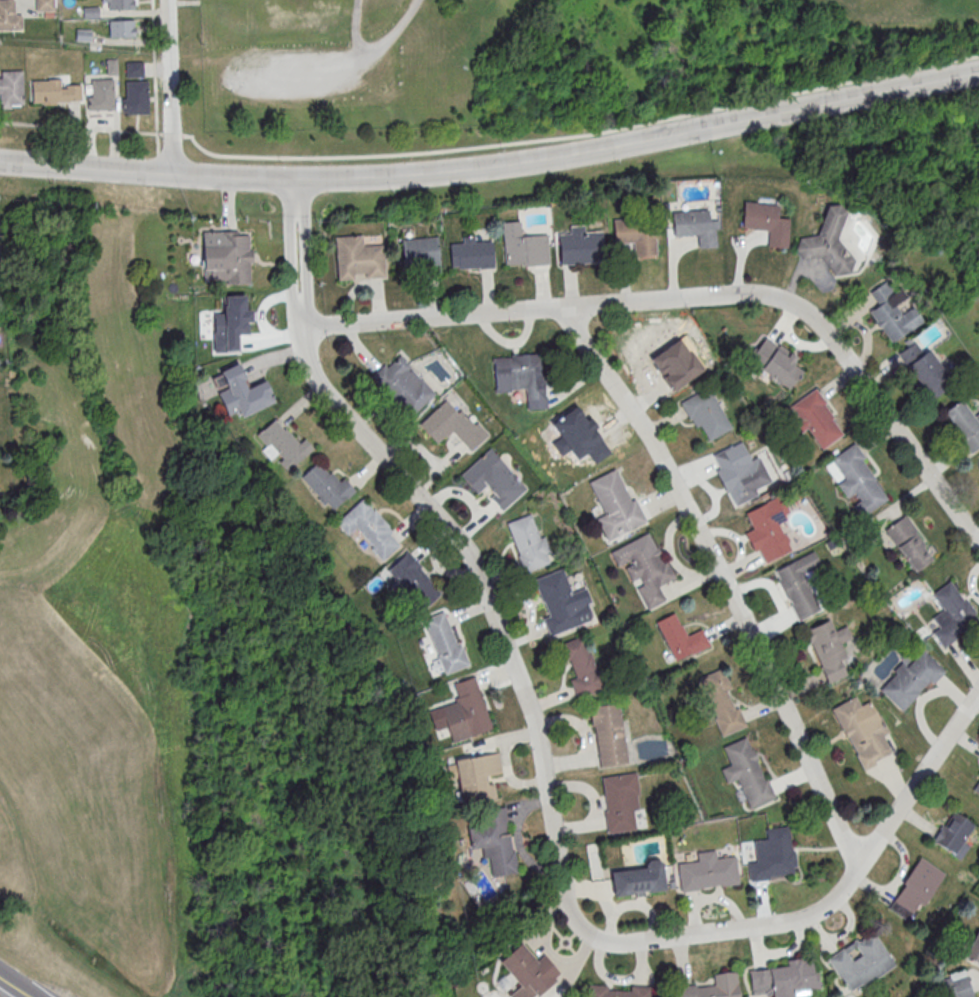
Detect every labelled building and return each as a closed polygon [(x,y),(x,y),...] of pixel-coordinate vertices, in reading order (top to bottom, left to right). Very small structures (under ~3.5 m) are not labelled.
[(23,29),(0,30),(0,0),(14,0),(15,15),(22,14),(23,29)] [(55,15),(55,0),(35,0),(35,15),(55,15)] [(101,8),(136,8),(136,0),(101,0),(101,8)] [(109,20),(109,37),(136,36),(135,20),(109,20)] [(125,61),(125,77),(143,77),(143,61),(125,61)] [(11,108),(0,108),(0,93),(0,77),(2,77),(1,71),(23,70),(24,103),(11,104),(11,108)] [(114,110),(114,79),(86,79),(86,110),(114,110)] [(121,114),(149,114),(149,81),(121,81),(121,114)] [(33,82),(60,82),(61,101),(33,102),(33,82)] [(779,204),(745,202),(743,228),(769,231),(768,247),(787,248),(790,218),(778,217),(779,204)] [(850,271),(855,254),(836,249),(847,211),(827,205),(818,238),(801,234),(795,256),(850,271)] [(674,237),(699,236),(699,248),(716,247),(714,211),(673,212),(674,237)] [(658,255),(656,219),(615,222),(617,244),(636,243),(636,256),(658,255)] [(550,264),(549,234),(524,235),(523,220),(504,221),(505,266),(550,264)] [(252,284),(252,230),(203,230),(203,284),(252,284)] [(560,263),(604,262),(604,231),(560,232),(560,263)] [(335,236),(337,280),(386,278),(385,244),(365,245),(365,235),(335,236)] [(495,268),(494,240),(477,241),(477,235),(462,235),(463,243),(451,243),(452,270),(495,268)] [(402,238),(404,275),(441,273),(439,237),(402,238)] [(925,322),(915,304),(901,313),(891,295),(896,292),(888,278),(870,289),(879,305),(870,310),(889,343),(925,322)] [(249,335),(248,295),(223,295),(224,313),(215,314),(216,350),(239,350),(238,335),(249,335)] [(791,389),(804,371),(794,364),(799,356),(766,334),(748,361),(791,389)] [(709,371),(695,345),(687,349),(682,339),(651,354),(670,391),(709,371)] [(938,381),(946,376),(929,349),(924,352),(916,341),(899,352),(929,399),(943,390),(938,381)] [(437,392),(397,352),(370,378),(410,418),(437,392)] [(494,356),(496,392),(527,390),(528,409),(547,408),(545,354),(494,356)] [(219,371),(230,397),(222,400),(228,414),(238,410),(241,417),(276,403),(265,377),(246,385),(237,363),(219,371)] [(683,399),(703,443),(732,430),(712,385),(683,399)] [(791,403),(799,416),(793,419),(801,434),(809,429),(821,449),(846,434),(818,387),(791,403)] [(419,424),(438,444),(452,431),(471,450),(486,436),(449,396),(419,424)] [(965,397),(942,411),(968,453),(978,447),(978,420),(965,397)] [(549,422),(558,438),(547,444),(556,459),(570,451),(576,460),(604,443),(587,414),(579,420),(572,408),(549,422)] [(252,439),(287,473),(313,447),(301,435),(296,440),(273,417),(252,439)] [(857,442),(831,457),(844,479),(838,482),(848,502),(851,500),(860,516),(889,500),(857,442)] [(714,455),(734,445),(744,464),(760,455),(773,481),(757,489),(760,494),(737,506),(727,486),(730,485),(714,455)] [(477,494),(483,488),(502,510),(527,488),(492,447),(460,474),(477,494)] [(299,476),(330,513),(352,494),(320,458),(299,476)] [(590,482),(616,469),(632,501),(636,498),(648,521),(608,541),(597,519),(607,514),(590,482)] [(745,512),(782,493),(791,511),(785,515),(788,520),(780,524),(785,534),(788,535),(791,539),(789,543),(793,549),(766,563),(760,551),(755,553),(745,532),(754,528),(745,512)] [(364,496),(335,521),(347,536),(356,529),(382,561),(404,544),(364,496)] [(522,572),(551,563),(537,513),(508,521),(522,572)] [(884,530),(915,572),(936,556),(905,514),(884,530)] [(612,552),(649,532),(664,561),(668,558),(678,577),(660,586),(667,600),(649,609),(638,588),(644,584),(640,577),(633,580),(626,567),(633,564),(631,559),(619,566),(612,552)] [(422,610),(444,590),(407,550),(386,570),(422,610)] [(796,620),(821,609),(806,575),(822,568),(815,551),(774,569),(796,620)] [(535,578),(547,615),(542,616),(549,635),(596,619),(585,585),(571,590),(564,568),(535,578)] [(952,579),(931,594),(943,610),(933,617),(939,627),(931,632),(943,648),(978,621),(978,616),(952,579)] [(467,666),(447,609),(421,618),(431,649),(434,648),(437,658),(431,660),(434,670),(440,668),(443,674),(467,666)] [(656,620),(673,661),(709,646),(702,628),(686,635),(676,612),(656,620)] [(805,629),(827,684),(851,674),(839,646),(853,640),(847,625),(835,629),(831,619),(805,629)] [(577,697),(601,690),(586,636),(561,643),(577,697)] [(923,650),(945,671),(933,684),(929,680),(918,691),(920,693),(902,711),(880,689),(895,674),(893,671),(902,661),(907,666),(923,650)] [(700,676),(721,735),(746,726),(724,667),(700,676)] [(451,742),(492,729),(475,675),(452,683),(457,700),(440,706),(451,742)] [(831,707),(862,770),(892,755),(882,737),(889,733),(880,714),(869,720),(856,695),(831,707)] [(620,702),(591,705),(597,766),(627,763),(620,702)] [(724,746),(747,736),(752,749),(754,748),(759,760),(757,761),(765,780),(768,778),(776,797),(750,808),(738,780),(728,784),(721,769),(732,764),(724,746)] [(502,773),(498,752),(454,758),(460,804),(495,798),(491,775),(502,773)] [(600,776),(607,833),(640,829),(633,772),(600,776)] [(970,791),(978,795),(978,773),(970,791)] [(506,806),(483,810),(486,824),(466,827),(470,849),(481,847),(483,859),(489,858),(493,877),(517,873),(506,806)] [(767,828),(768,848),(756,849),(757,861),(748,862),(749,880),(795,877),(792,826),(767,828)] [(736,856),(715,858),(715,850),(696,852),(697,861),(677,862),(680,890),(739,885),(736,856)] [(887,908),(912,923),(943,871),(919,856),(887,908)] [(665,890),(661,862),(609,869),(613,897),(665,890)] [(978,964),(978,923),(964,957),(978,964)] [(897,966),(876,929),(827,956),(848,994),(897,966)] [(519,987),(509,995),(511,996),(534,996),(533,996),(561,975),(544,953),(535,960),(521,942),(498,960),(519,987)] [(752,996),(759,996),(772,996),(794,996),(793,994),(819,992),(816,959),(749,966),(752,996)] [(939,975),(944,996),(973,996),(966,968),(939,975)] [(676,987),(676,996),(739,996),(737,971),(713,972),(713,985),(676,987)] [(650,987),(586,986),(586,996),(650,996),(650,987)]
